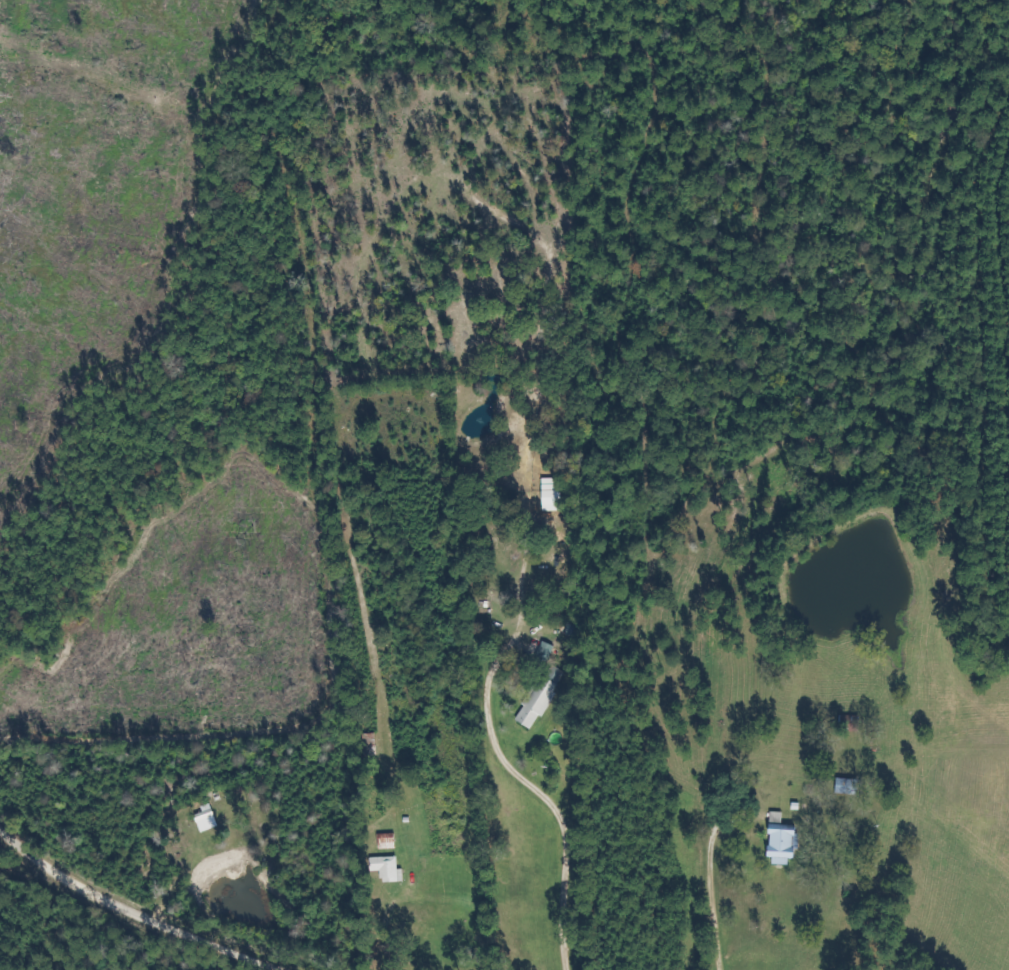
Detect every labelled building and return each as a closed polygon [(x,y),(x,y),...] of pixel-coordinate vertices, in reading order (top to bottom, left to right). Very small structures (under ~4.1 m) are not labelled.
[(526,730),(556,685),(540,674),(510,719),(526,730)] [(828,790),(852,797),(855,782),(832,776),(828,790)] [(764,864),(787,866),(790,826),(760,824),(758,856),(765,857),(764,864)] [(394,849),(394,833),(375,833),(375,849),(394,849)]
